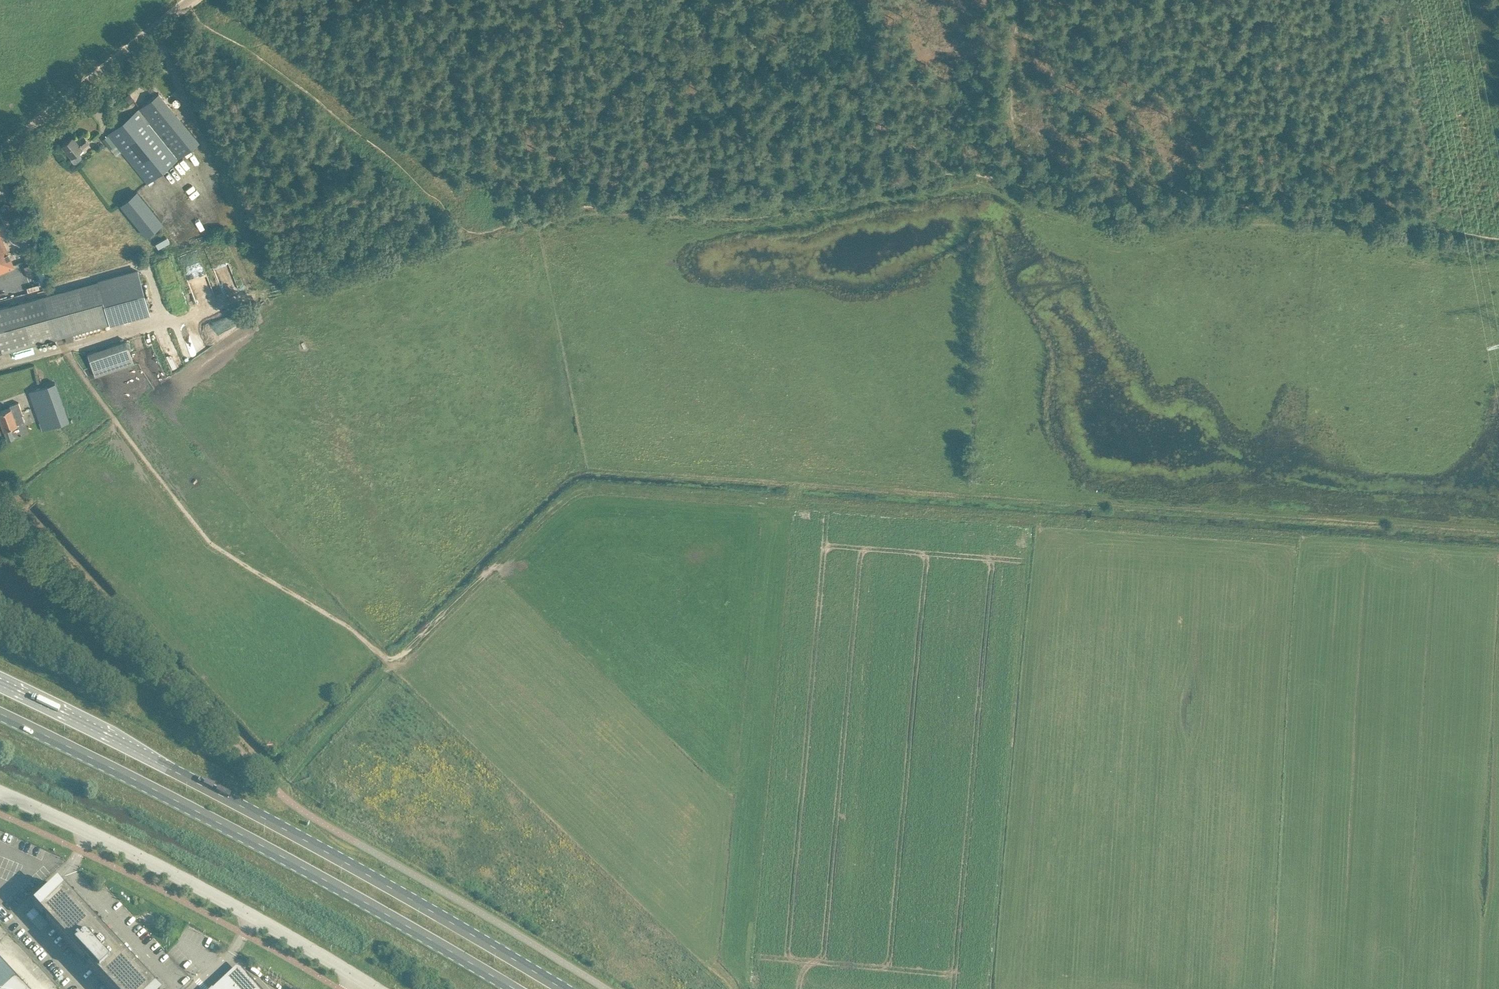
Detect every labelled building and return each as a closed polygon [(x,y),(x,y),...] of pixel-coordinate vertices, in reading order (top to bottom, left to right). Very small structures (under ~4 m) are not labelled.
[(102,138),(117,156),(122,152),(147,182),(198,141),(159,93),(102,138)] [(62,145),(68,153),(72,157),(71,157),(74,161),(76,161),(81,157),(81,155),(78,151),(82,148),(82,147),(88,142),(83,135),(76,141),(73,136),(62,145)] [(136,193),(121,206),(148,239),(164,226),(136,193)] [(14,198),(6,202),(29,258),(32,257),(44,286),(50,284),(38,254),(14,198)] [(13,267),(0,235),(0,272),(13,267)] [(166,243),(171,240),(168,235),(156,242),(161,251),(168,247),(166,243)] [(222,244),(208,246),(210,257),(223,255),(222,244)] [(2,353),(55,338),(109,323),(110,325),(128,320),(149,314),(137,269),(117,274),(98,279),(98,281),(52,294),(0,308),(0,353),(2,353)] [(28,289),(39,286),(37,280),(26,282),(28,289)] [(97,374),(137,365),(131,341),(91,350),(97,374)] [(28,392),(42,431),(69,421),(55,382),(28,392)] [(0,411),(0,419),(3,426),(4,429),(9,427),(13,425),(17,424),(24,421),(22,414),(23,414),(18,402),(9,405),(10,407),(0,411)] [(34,906),(111,988),(153,988),(104,936),(105,936),(56,885),(34,906)] [(238,970),(218,988),(255,988),(238,970)]
